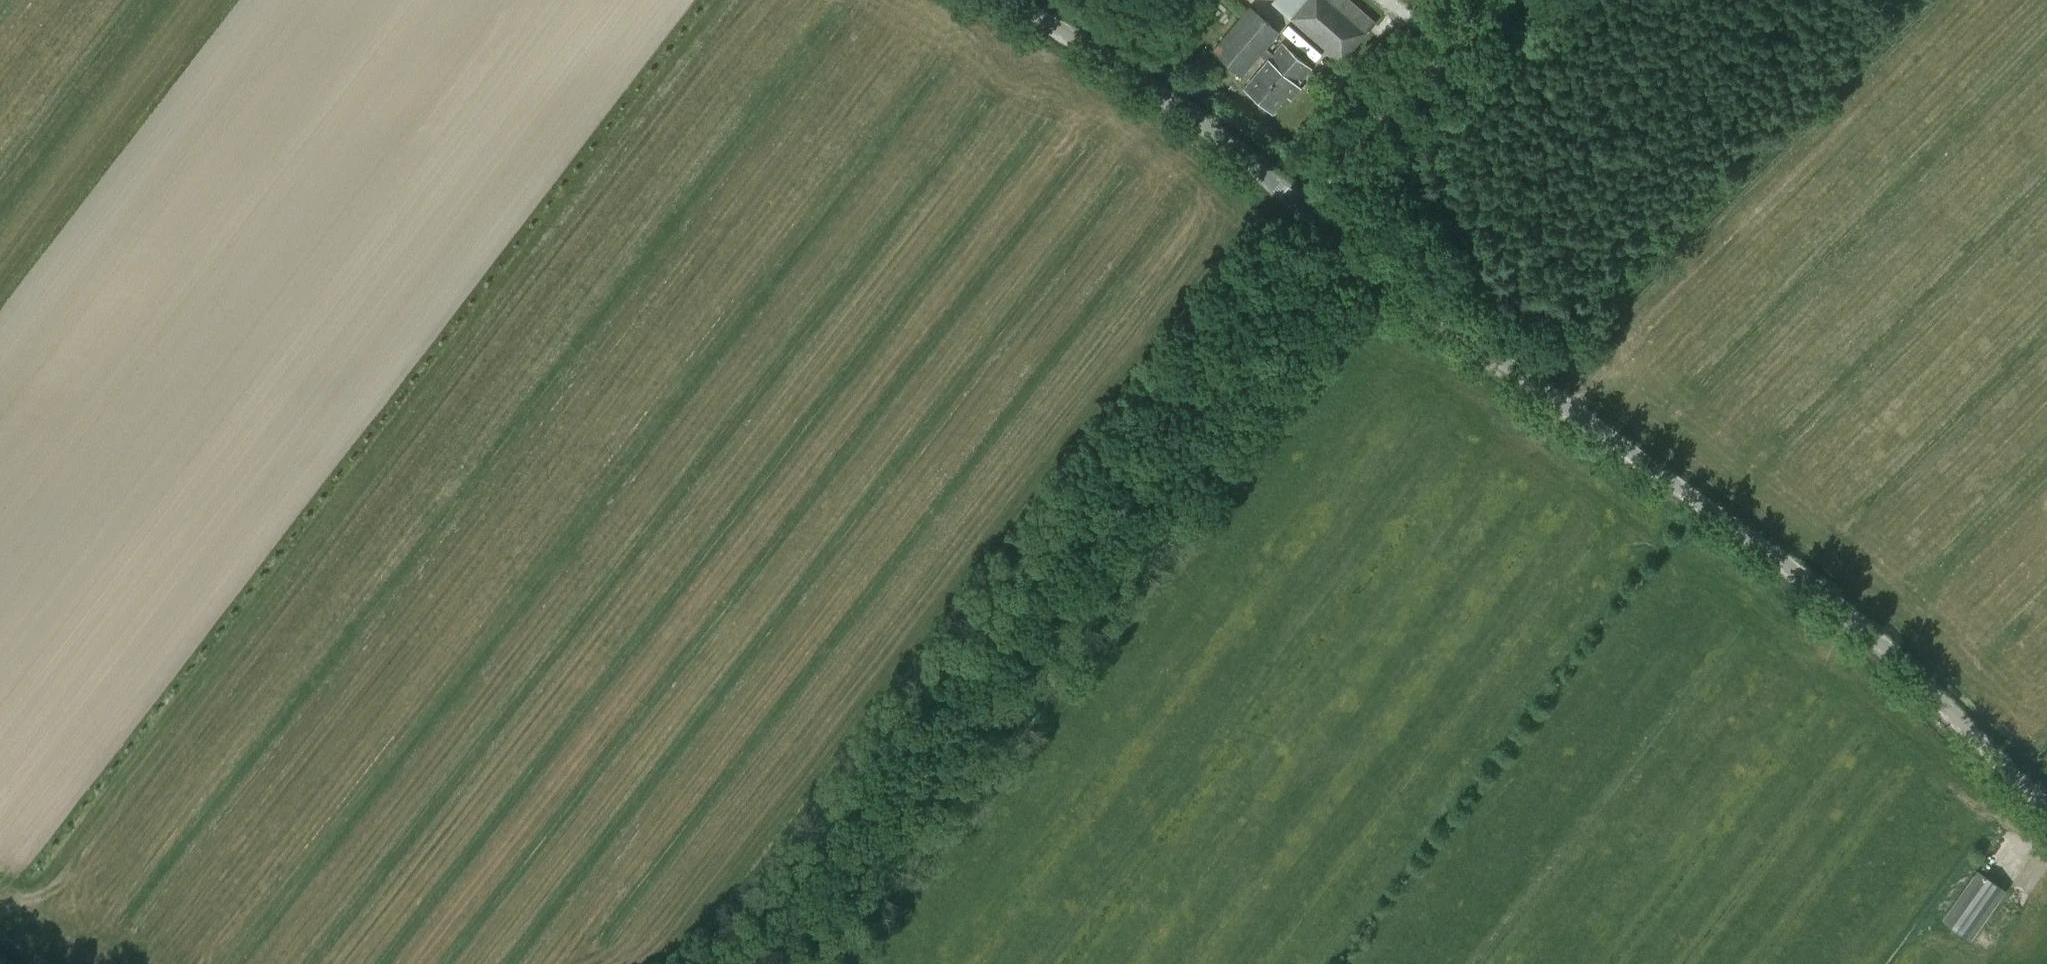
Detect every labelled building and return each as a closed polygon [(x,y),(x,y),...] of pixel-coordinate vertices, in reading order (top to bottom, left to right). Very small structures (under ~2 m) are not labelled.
[(1374,22),(1348,0),(1276,0),(1275,2),(1342,59),(1374,22)] [(1273,55),(1266,48),(1279,32),(1250,7),(1213,49),(1243,74),(1260,53),(1268,59),(1245,87),(1273,111),(1288,95),(1292,98),(1301,88),(1297,84),(1311,69),(1283,44),(1273,55)] [(1971,937),(2004,890),(1978,872),(1945,918),(1971,937)]
